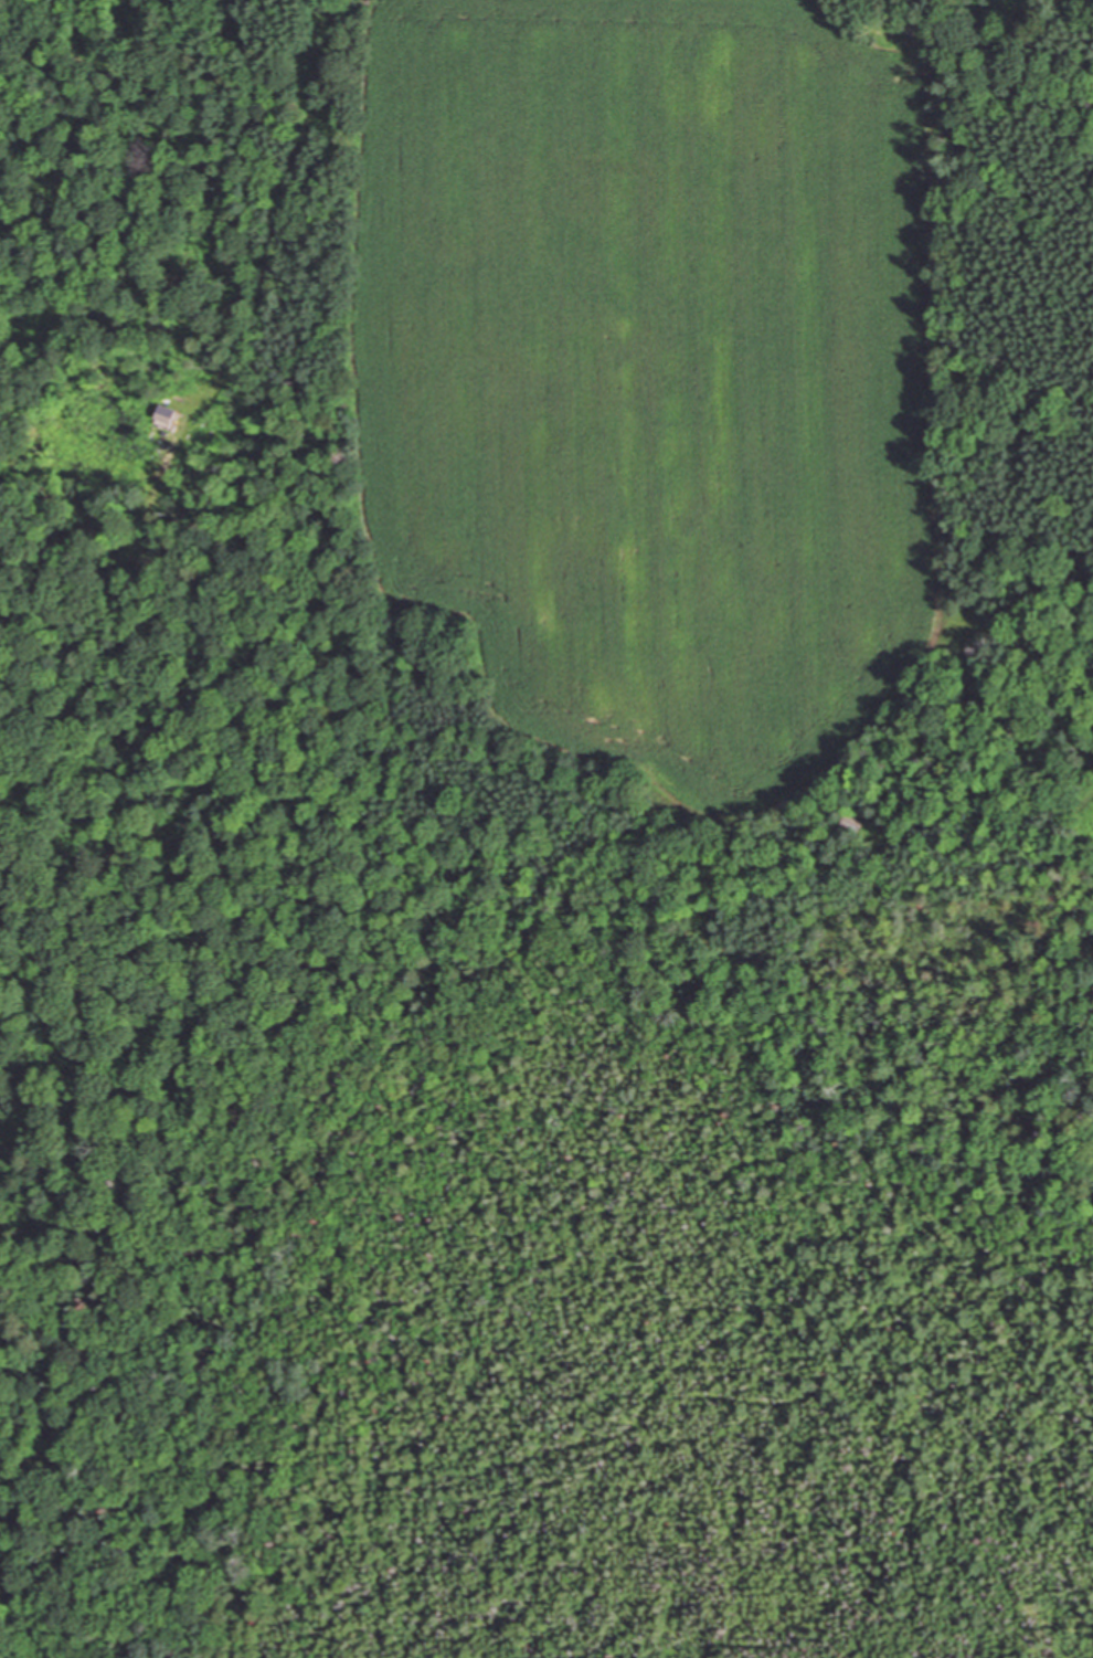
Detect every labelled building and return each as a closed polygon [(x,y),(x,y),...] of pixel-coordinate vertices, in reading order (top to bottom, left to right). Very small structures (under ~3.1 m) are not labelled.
[(844,818),(846,831),(864,828),(862,815),(844,818)]
